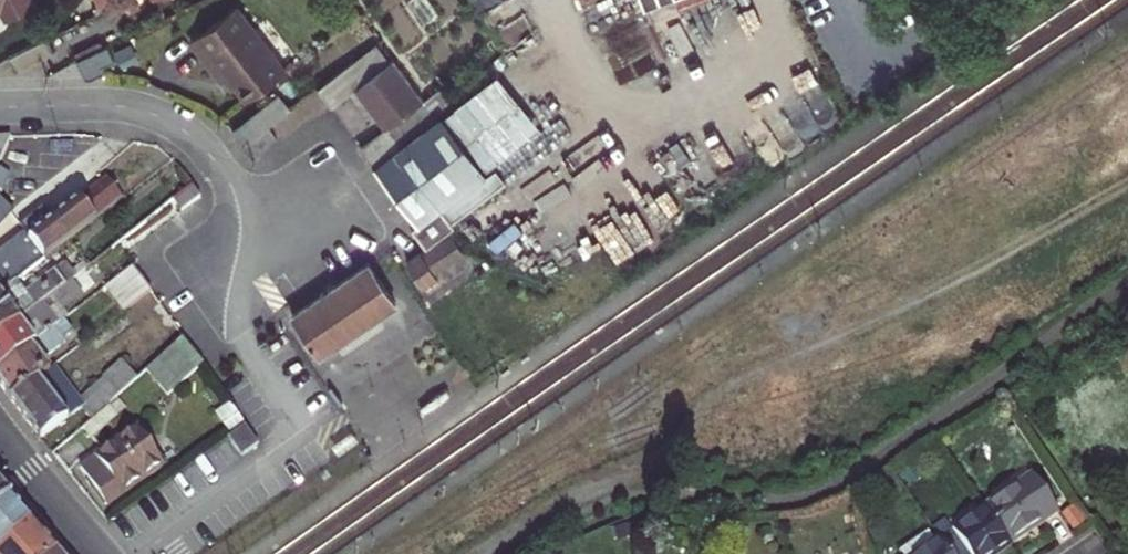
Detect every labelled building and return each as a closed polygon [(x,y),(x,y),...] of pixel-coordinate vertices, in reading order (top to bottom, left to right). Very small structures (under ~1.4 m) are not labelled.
[(4,20),(36,3),(34,0),(0,0),(0,13),(4,20)] [(106,11),(112,0),(101,0),(106,11)] [(644,10),(669,0),(642,0),(644,10)] [(229,77),(247,101),(288,70),(238,6),(193,41),(224,82),(229,77)] [(38,43),(31,46),(8,58),(15,70),(45,54),(38,43)] [(320,86),(333,106),(390,62),(377,43),(320,86)] [(86,78),(116,63),(109,48),(78,63),(86,78)] [(360,149),(374,167),(434,122),(432,119),(451,106),(435,85),(383,124),(386,129),(360,149)] [(233,132),(244,146),(268,127),(289,110),(278,96),(233,132)] [(443,115),(434,122),(374,167),(418,225),(413,228),(427,247),(455,226),(441,208),(487,173),(443,115)] [(554,118),(495,154),(510,177),(568,141),(554,118)] [(277,139),(268,127),(244,146),(253,157),(277,139)] [(11,136),(0,136),(0,159),(11,136)] [(0,168),(0,195),(10,173),(0,168)] [(106,177),(29,237),(45,258),(123,198),(106,177)] [(126,252),(200,197),(191,186),(76,276),(0,336),(0,369),(65,319),(71,314),(66,307),(119,265),(122,256),(126,252)] [(10,206),(0,197),(0,218),(10,206)] [(15,281),(45,258),(29,237),(25,232),(0,252),(0,292),(15,281)] [(408,262),(424,285),(438,275),(435,271),(464,250),(452,232),(408,262)] [(25,294),(15,281),(0,292),(0,336),(76,276),(65,263),(25,294)] [(292,316),(320,356),(331,348),(335,345),(357,330),(377,317),(396,304),(369,264),(330,290),(292,316)] [(134,303),(153,288),(145,277),(125,291),(134,303)] [(377,317),(335,345),(340,353),(382,325),(377,317)] [(50,368),(43,359),(66,341),(64,339),(74,331),(65,319),(0,369),(0,384),(9,399),(50,368)] [(168,395),(204,364),(182,338),(146,370),(168,395)] [(92,417),(137,378),(122,361),(104,376),(106,378),(79,401),(52,366),(50,368),(9,399),(41,439),(82,406),(92,417)] [(118,399),(109,406),(117,416),(126,409),(118,399)] [(229,404),(217,413),(231,432),(243,423),(229,404)] [(109,406),(84,428),(92,437),(117,416),(109,406)] [(140,426),(80,468),(108,507),(167,465),(140,426)] [(229,437),(241,455),(258,444),(245,426),(229,437)] [(1032,476),(986,508),(1012,545),(1058,513),(1032,476)] [(0,488),(0,550),(30,522),(0,488)] [(1074,507),(1064,514),(1072,526),(1082,519),(1074,507)] [(1012,545),(986,508),(939,540),(949,553),(998,553),(1012,545)] [(30,522),(0,550),(0,553),(52,553),(56,551),(30,522)] [(939,540),(933,545),(926,533),(899,551),(901,553),(949,553),(939,540)]
